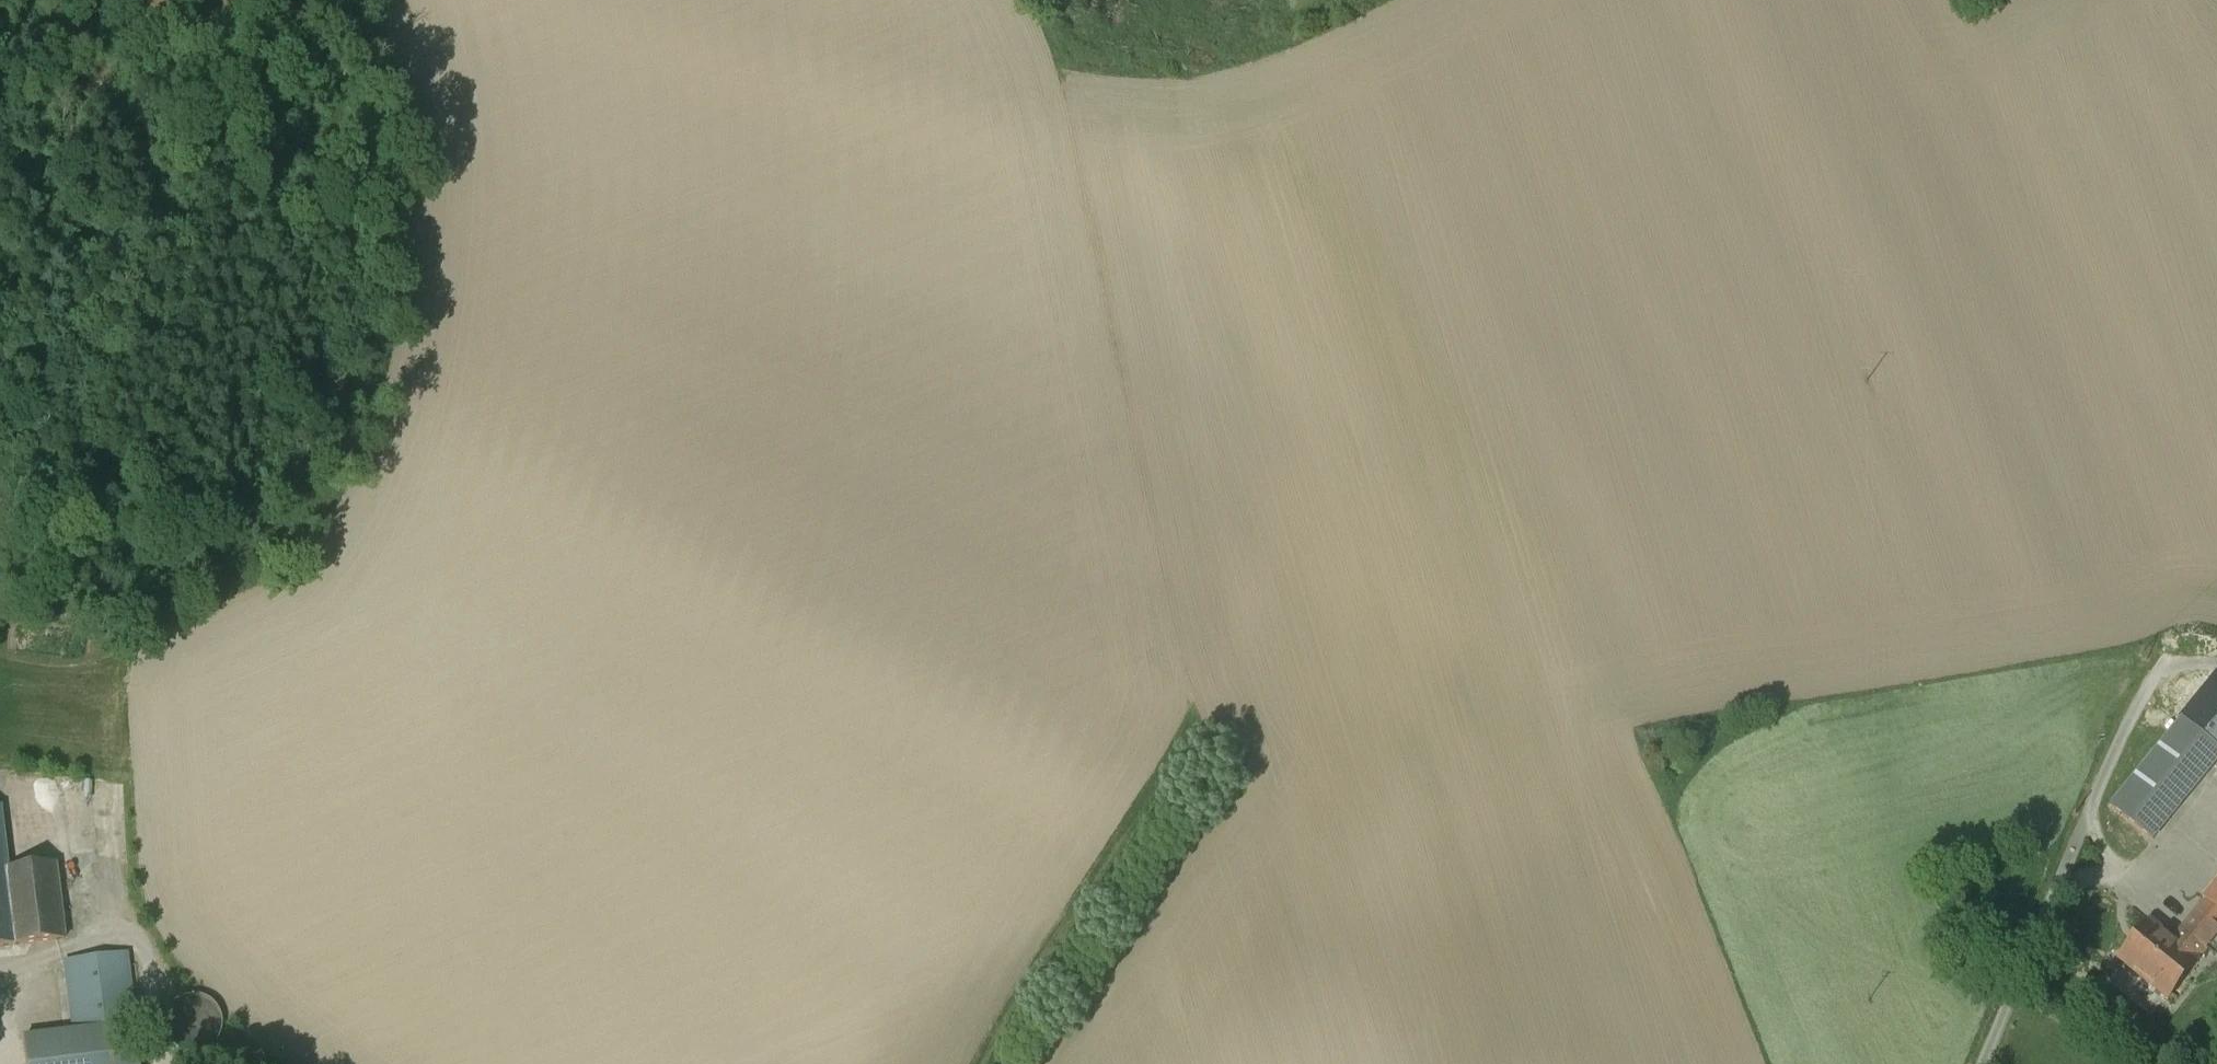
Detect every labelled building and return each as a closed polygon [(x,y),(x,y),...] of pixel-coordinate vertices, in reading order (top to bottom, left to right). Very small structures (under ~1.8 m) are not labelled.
[(2183,720),(2216,748),(2216,678),(2183,720)] [(2112,806),(2153,840),(2216,763),(2216,748),(2183,720),(2112,806)] [(64,940),(55,865),(8,871),(1,808),(0,808),(0,948),(64,940)] [(2205,901),(2206,903),(2216,911),(2216,886),(2205,901)] [(2206,903),(2174,943),(2150,924),(2120,961),(2169,1001),(2199,964),(2198,962),(2216,939),(2216,911),(2206,903)] [(66,962),(75,1034),(23,1040),(26,1063),(140,1063),(126,954),(66,962)] [(181,1058),(192,1059),(203,1055),(212,1048),(219,1038),(221,1027),(220,1016),(214,1006),(206,998),(195,993),(184,993),(173,996),(164,1003),(157,1013),(155,1024),(156,1036),(162,1046),(170,1054),(181,1058)]
